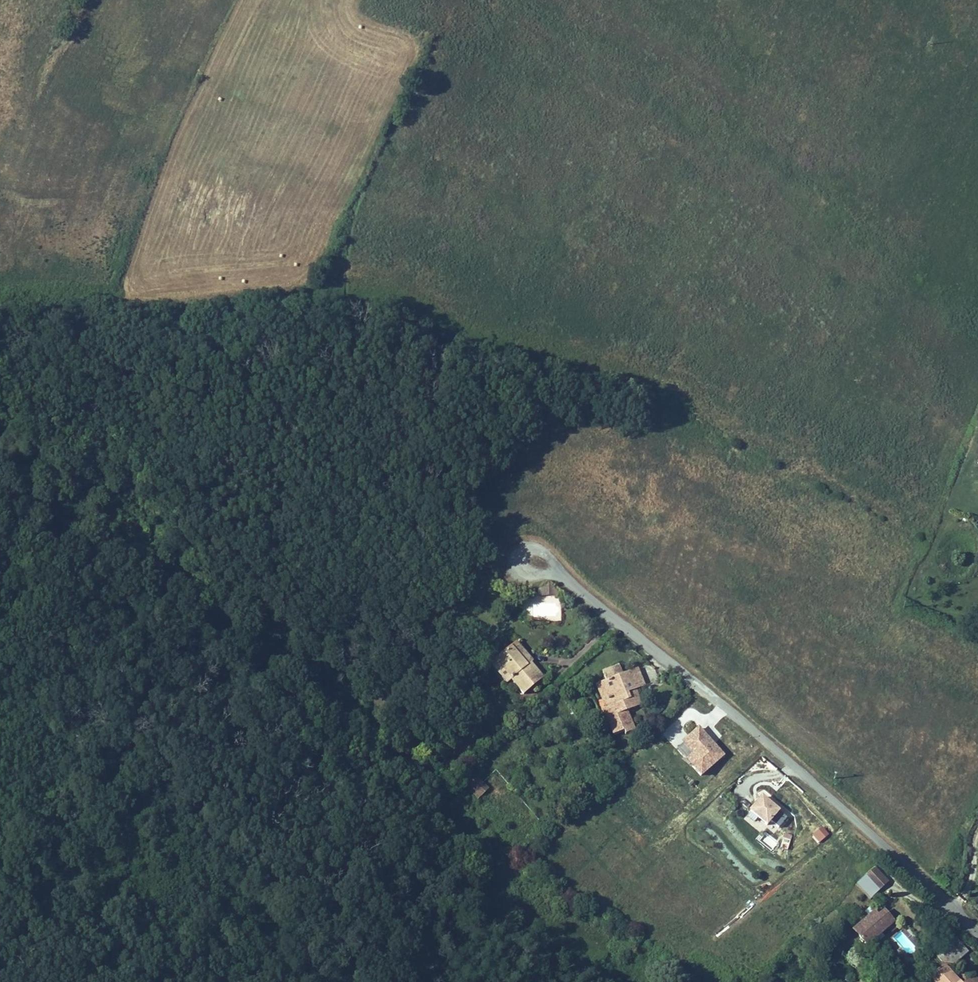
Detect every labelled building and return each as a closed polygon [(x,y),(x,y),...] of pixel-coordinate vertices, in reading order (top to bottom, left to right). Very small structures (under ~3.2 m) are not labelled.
[(565,610),(559,612),(550,614),(549,624),(570,626),(574,618),(565,610)] [(523,647),(517,652),(536,671),(540,669),(542,666),(523,647)] [(498,671),(517,690),(521,685),(535,699),(553,682),(540,669),(536,671),(517,652),(498,671)] [(654,667),(640,672),(637,665),(618,672),(621,682),(618,683),(627,709),(618,712),(612,695),(603,698),(613,724),(621,722),(627,739),(637,736),(639,740),(649,737),(642,717),(654,713),(649,700),(645,701),(642,693),(653,689),(660,686),(654,667)] [(609,686),(612,695),(618,712),(627,709),(618,683),(609,686)] [(660,711),(653,689),(642,693),(645,701),(649,700),(654,713),(660,711)] [(698,726),(675,748),(704,777),(727,754),(698,726)] [(478,799),(490,788),(477,774),(465,784),(478,799)] [(767,827),(774,833),(789,817),(764,794),(743,817),(761,833),(767,827)] [(822,825),(811,836),(819,844),(830,833),(822,825)] [(877,883),(868,891),(874,898),(884,890),(877,883)] [(892,897),(884,890),(874,898),(883,907),(892,897)] [(852,947),(857,952),(878,935),(873,928),(852,947)] [(878,935),(857,952),(860,956),(858,957),(861,961),(863,959),(866,961),(887,944),(891,948),(897,943),(884,928),(878,935)] [(960,950),(941,966),(945,973),(960,970),(971,962),(960,950)]
